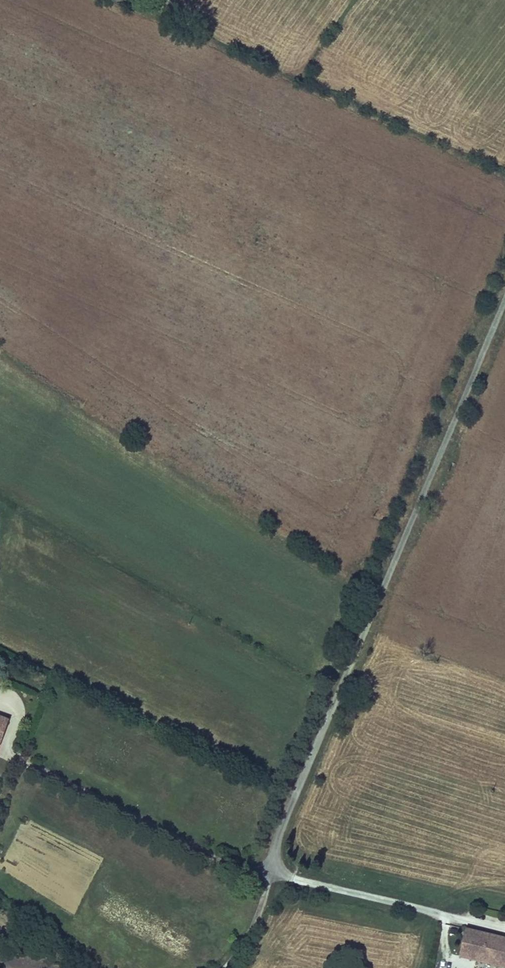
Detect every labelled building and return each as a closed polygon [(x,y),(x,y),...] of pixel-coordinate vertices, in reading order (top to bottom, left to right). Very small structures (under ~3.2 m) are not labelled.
[(13,718),(0,713),(0,742),(4,743),(13,718)] [(504,966),(504,936),(468,928),(461,956),(504,966)]
